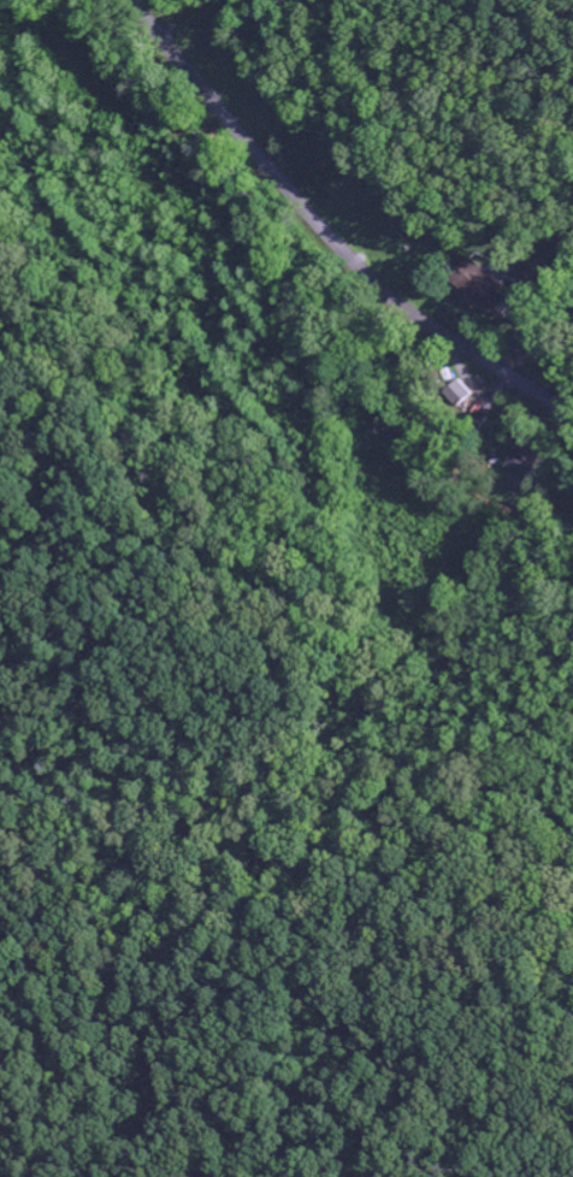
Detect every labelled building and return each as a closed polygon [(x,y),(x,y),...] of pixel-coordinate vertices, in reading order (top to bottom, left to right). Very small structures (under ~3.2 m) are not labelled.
[(470,253),(447,283),(493,319),(499,310),(505,314),(521,293),(470,253)]
